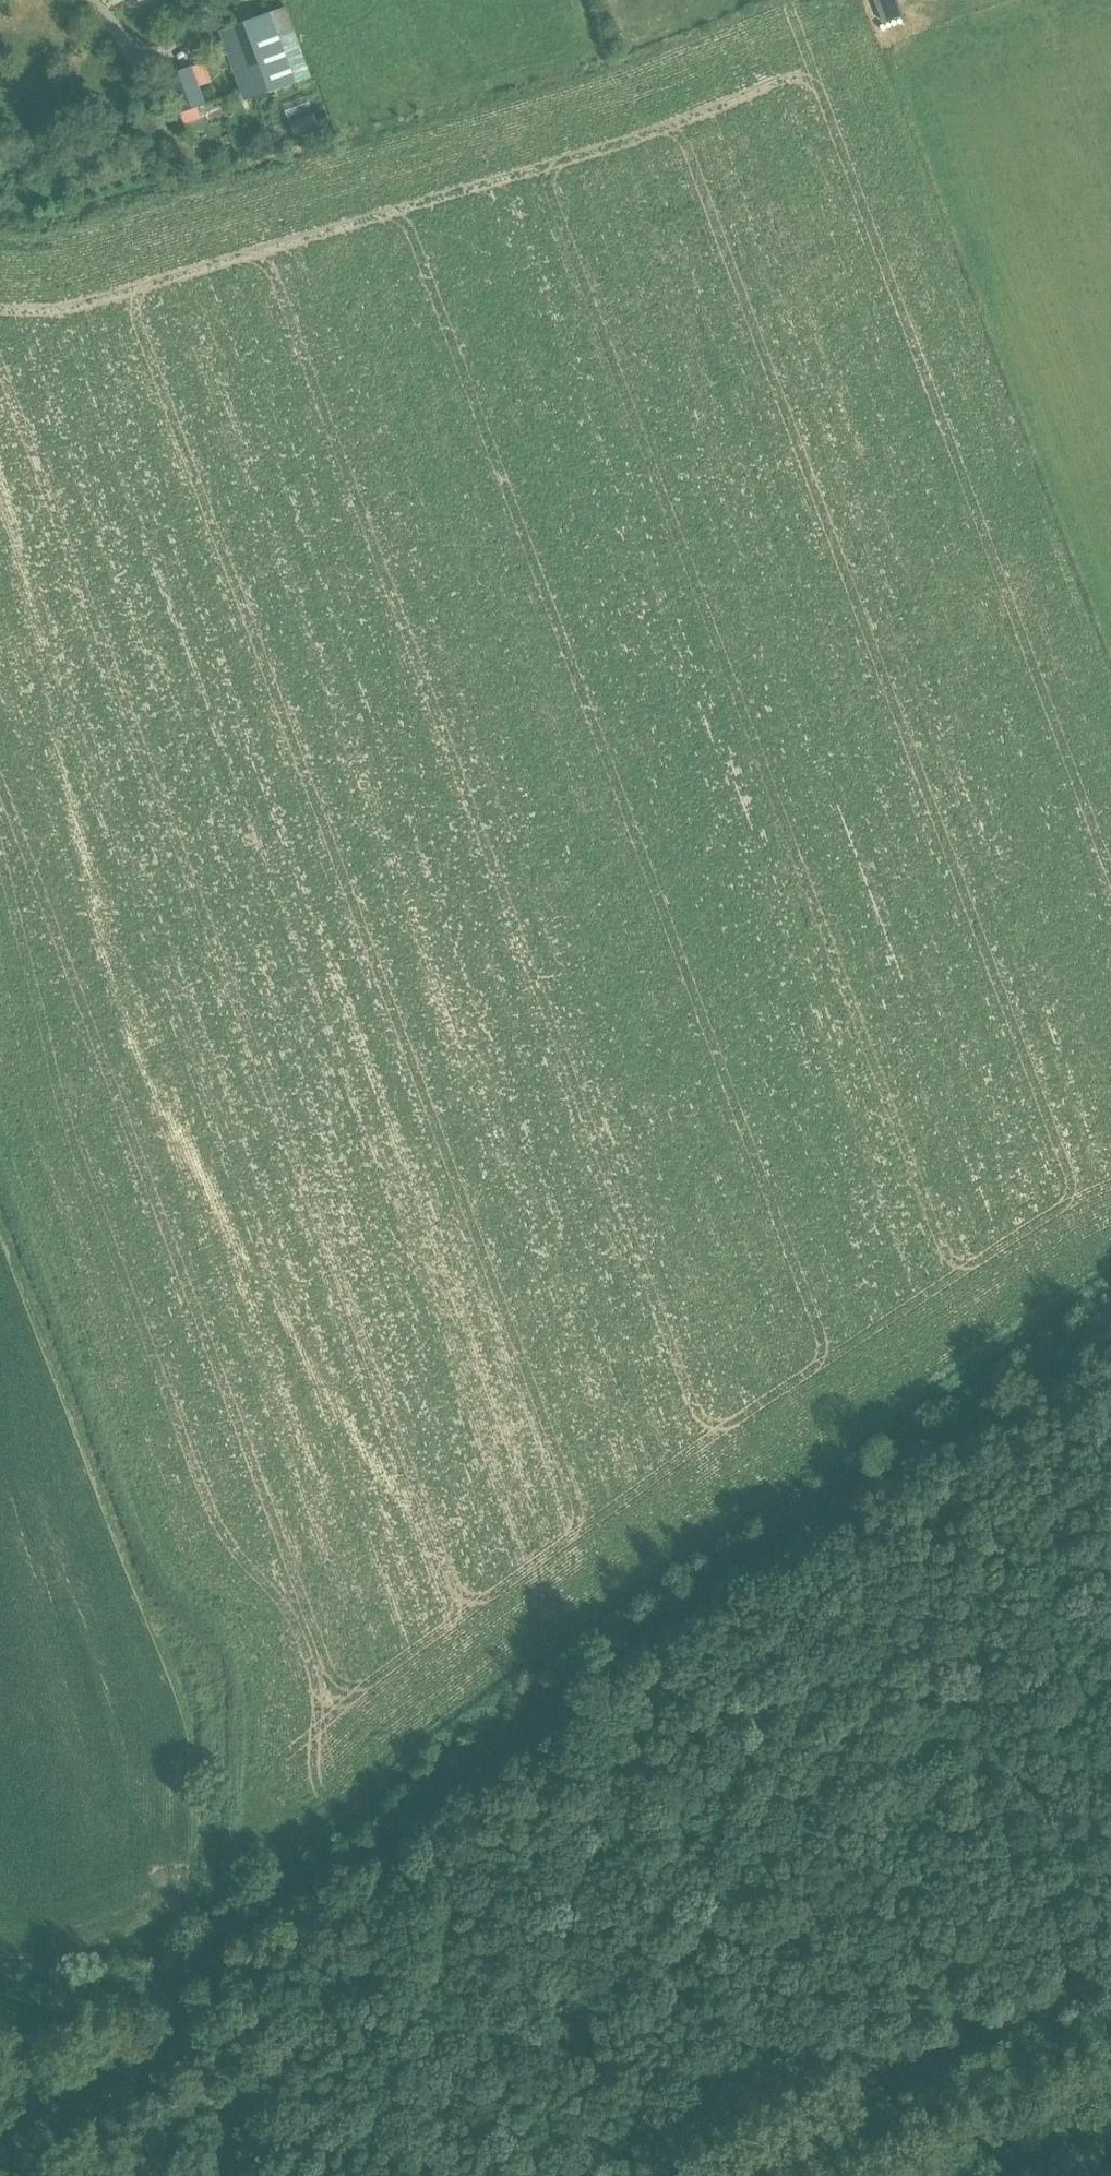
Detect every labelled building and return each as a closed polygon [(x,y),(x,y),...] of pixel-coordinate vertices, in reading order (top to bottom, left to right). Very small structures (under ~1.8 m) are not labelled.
[(885,21),(901,15),(895,0),(877,0),(885,21)] [(311,77),(286,7),(222,30),(246,99),(311,77)] [(194,89),(216,88),(214,60),(192,61),(194,89)] [(313,96),(294,99),(300,132),(319,128),(313,96)]
